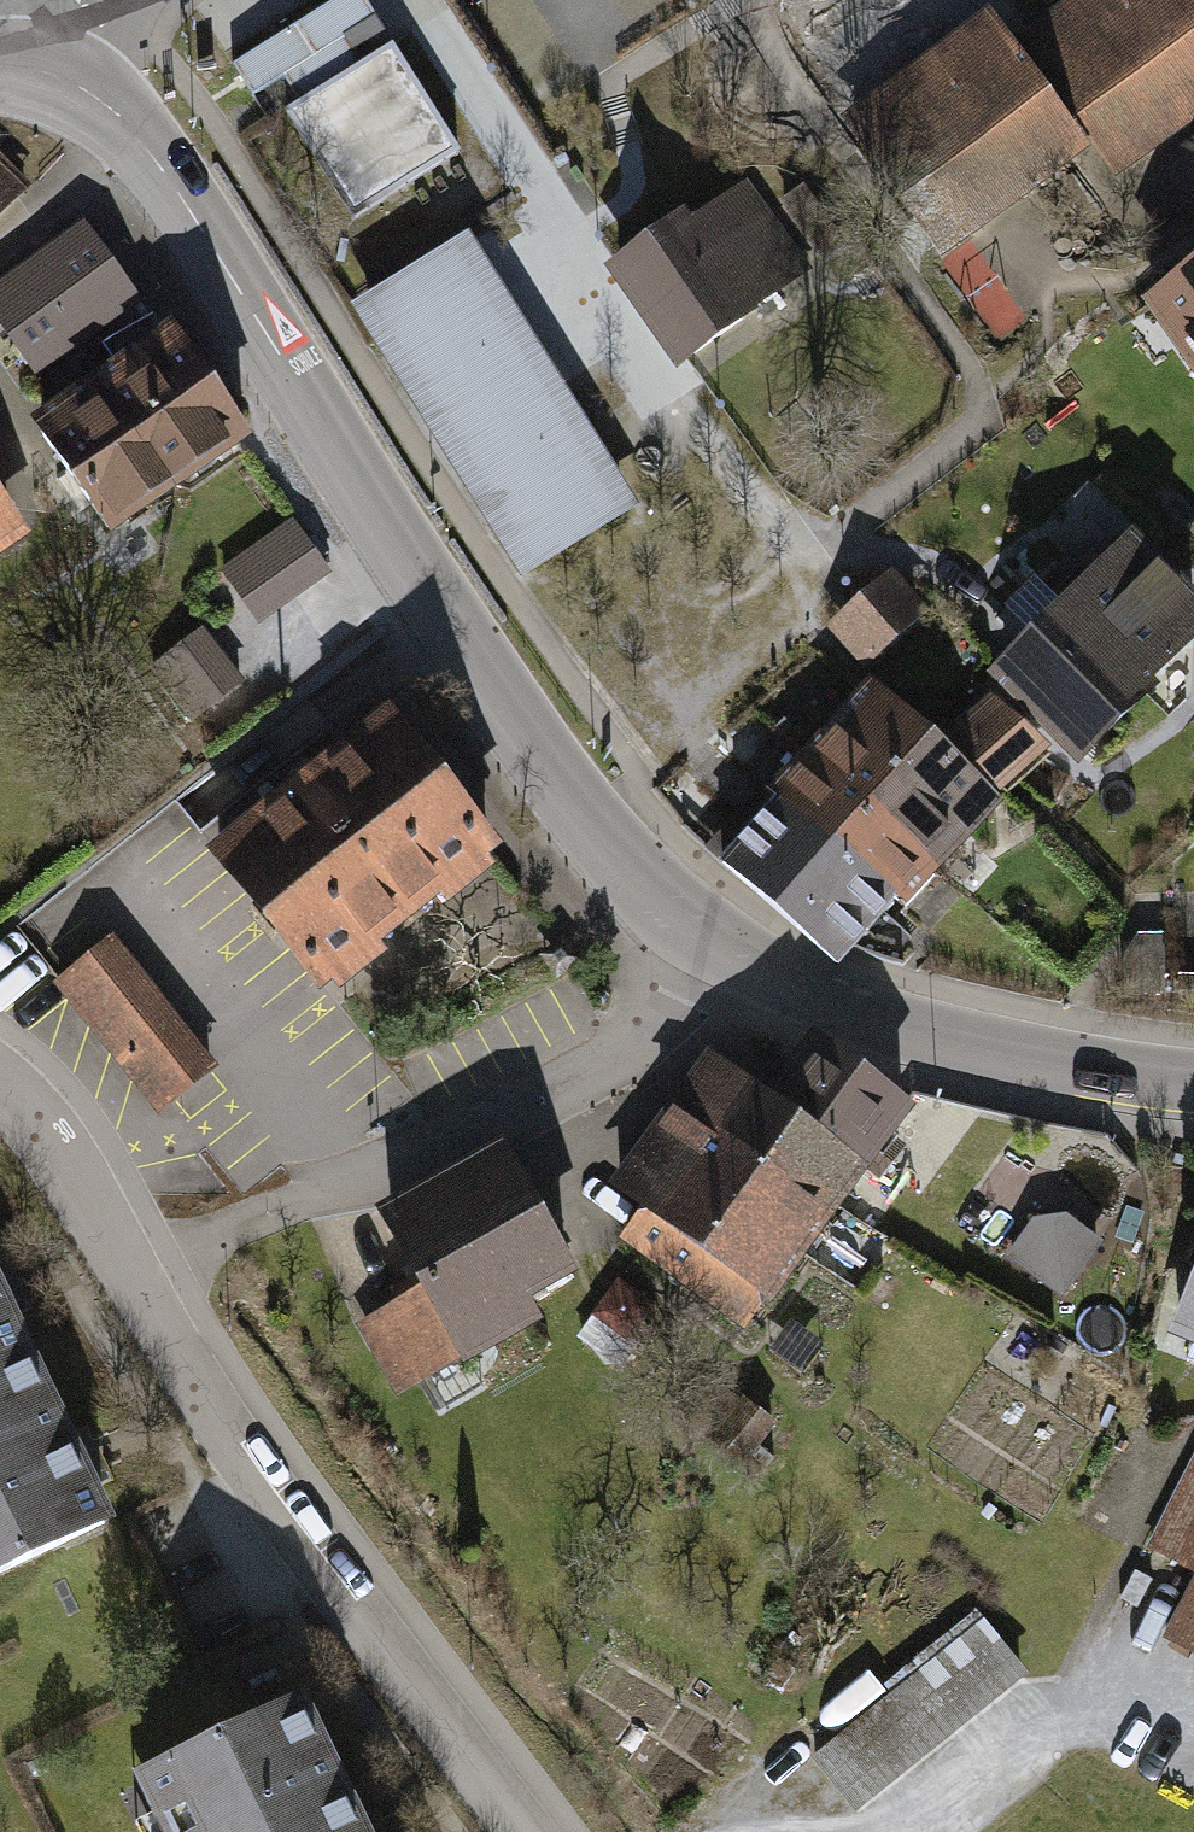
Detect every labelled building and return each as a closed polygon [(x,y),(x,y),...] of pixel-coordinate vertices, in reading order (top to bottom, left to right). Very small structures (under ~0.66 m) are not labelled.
[(837,125),(936,270),(1091,165),(1104,186),(1193,122),(1193,0),(1074,0),(1023,35),(1013,41),(996,16),(837,125)] [(469,167),(362,2),(249,74),(356,239),(469,167)] [(0,160),(0,230),(35,196),(0,160)] [(817,282),(741,175),(607,269),(684,377),(817,282)] [(87,227),(0,287),(0,319),(42,380),(144,309),(87,227)] [(473,237),(351,312),(523,587),(645,512),(473,237)] [(1138,309),(1193,388),(1193,270),(1138,309)] [(260,446),(175,325),(31,425),(115,547),(260,446)] [(0,471),(0,572),(48,537),(0,471)] [(222,567),(261,630),(340,582),(302,519),(222,567)] [(1136,532),(994,682),(1089,772),(1193,662),(1193,587),(1136,532)] [(941,617),(898,571),(829,636),(872,682),(941,617)] [(1008,807),(882,694),(721,874),(867,956),(1008,807)] [(398,706),(209,856),(330,1009),(520,859),(398,706)] [(1051,760),(1015,726),(978,764),(1013,798),(1051,760)] [(221,1071),(117,934),(54,982),(158,1119),(221,1071)] [(803,1066),(739,1017),(608,1188),(647,1217),(625,1246),(755,1346),(930,1118),(824,1038),(803,1066)] [(591,1285),(511,1143),(316,1253),(395,1395),(591,1285)] [(1070,1301),(1107,1248),(1048,1207),(1011,1261),(1070,1301)] [(1165,1342),(1193,1355),(1193,1277),(1165,1342)] [(0,1279),(0,1342),(25,1330),(0,1279)] [(25,1330),(0,1342),(0,1579),(117,1522),(25,1330)] [(1139,1557),(1191,1584),(1158,1647),(1193,1665),(1193,1451),(1139,1557)] [(984,1620),(809,1759),(856,1818),(1032,1680),(984,1620)] [(189,1831),(401,1831),(329,1676),(154,1756),(189,1831)]
